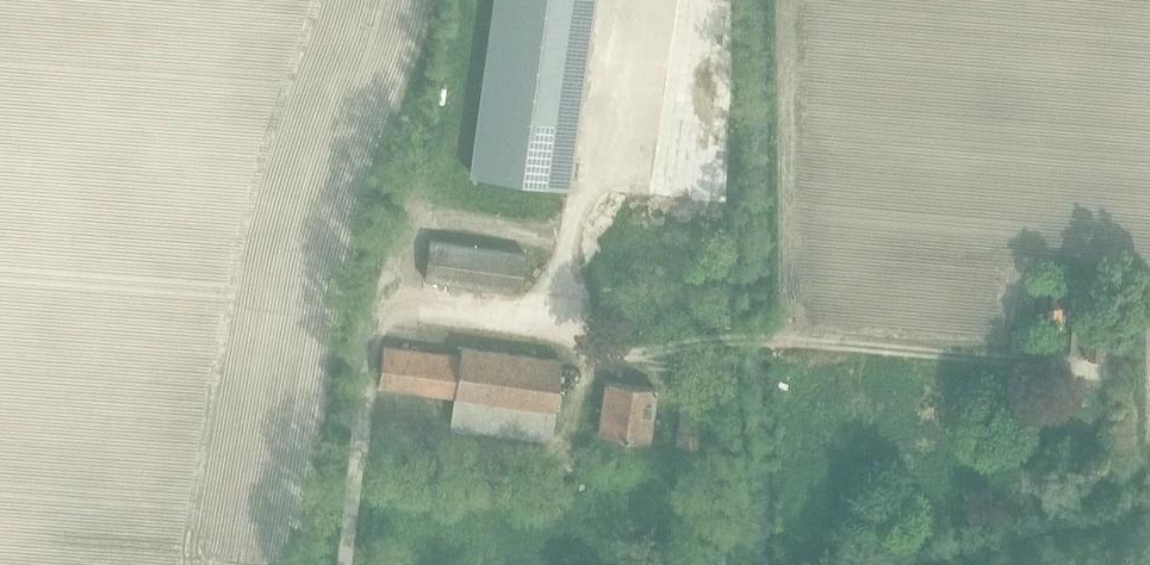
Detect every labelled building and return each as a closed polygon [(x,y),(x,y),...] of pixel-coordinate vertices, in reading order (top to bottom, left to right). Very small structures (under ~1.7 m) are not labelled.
[(469,172),(569,186),(594,0),(492,0),(469,172)] [(525,261),(527,222),(433,217),(431,256),(525,261)] [(719,315),(718,327),(729,328),(730,316),(719,315)] [(451,394),(446,425),(544,440),(548,410),(551,410),(558,362),(458,347),(457,354),(381,343),(375,382),(451,394)] [(652,391),(603,383),(595,435),(645,442),(652,391)] [(680,403),(674,445),(697,448),(702,406),(680,403)]
